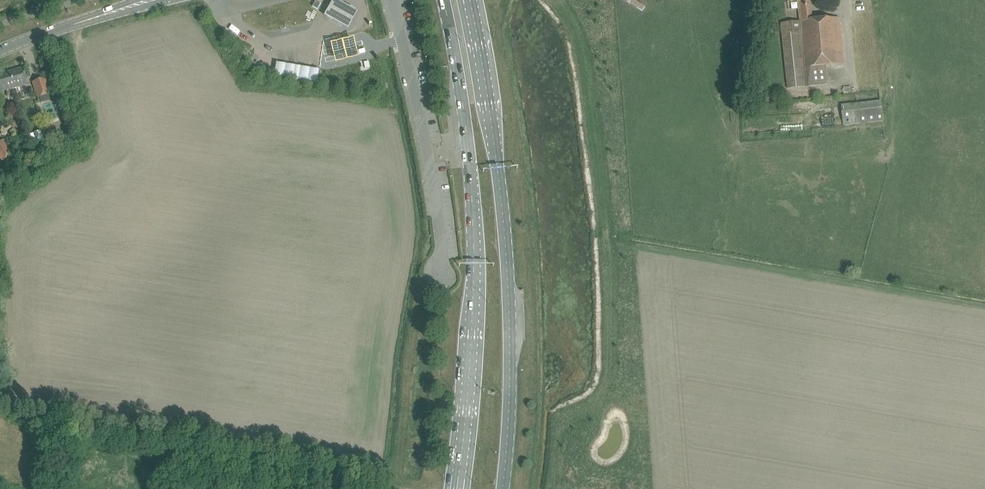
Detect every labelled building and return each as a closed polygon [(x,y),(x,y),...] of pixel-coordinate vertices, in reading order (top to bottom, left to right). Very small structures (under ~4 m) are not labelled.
[(316,0),(312,6),(317,9),(321,3),(316,0)] [(815,87),(830,85),(828,67),(844,66),(839,18),(812,20),(810,0),(791,0),(791,3),(799,2),(801,22),(781,24),(789,90),(815,87)] [(338,4),(333,1),(323,19),(329,22),(340,28),(348,32),(358,15),(350,10),(338,4)] [(358,39),(334,45),(335,50),(338,60),(339,65),(363,59),(361,54),(359,44),(358,39)] [(293,79),(295,66),(278,63),(276,76),(293,79)] [(321,70),(300,67),(298,79),(319,83),(321,70)] [(1,75),(0,75),(0,92),(27,85),(23,68),(1,74),(1,75)] [(33,82),(38,98),(49,94),(44,78),(33,82)] [(858,104),(842,106),(844,125),(860,124),(858,104)] [(2,160),(12,154),(3,140),(0,142),(0,157),(2,160)]
